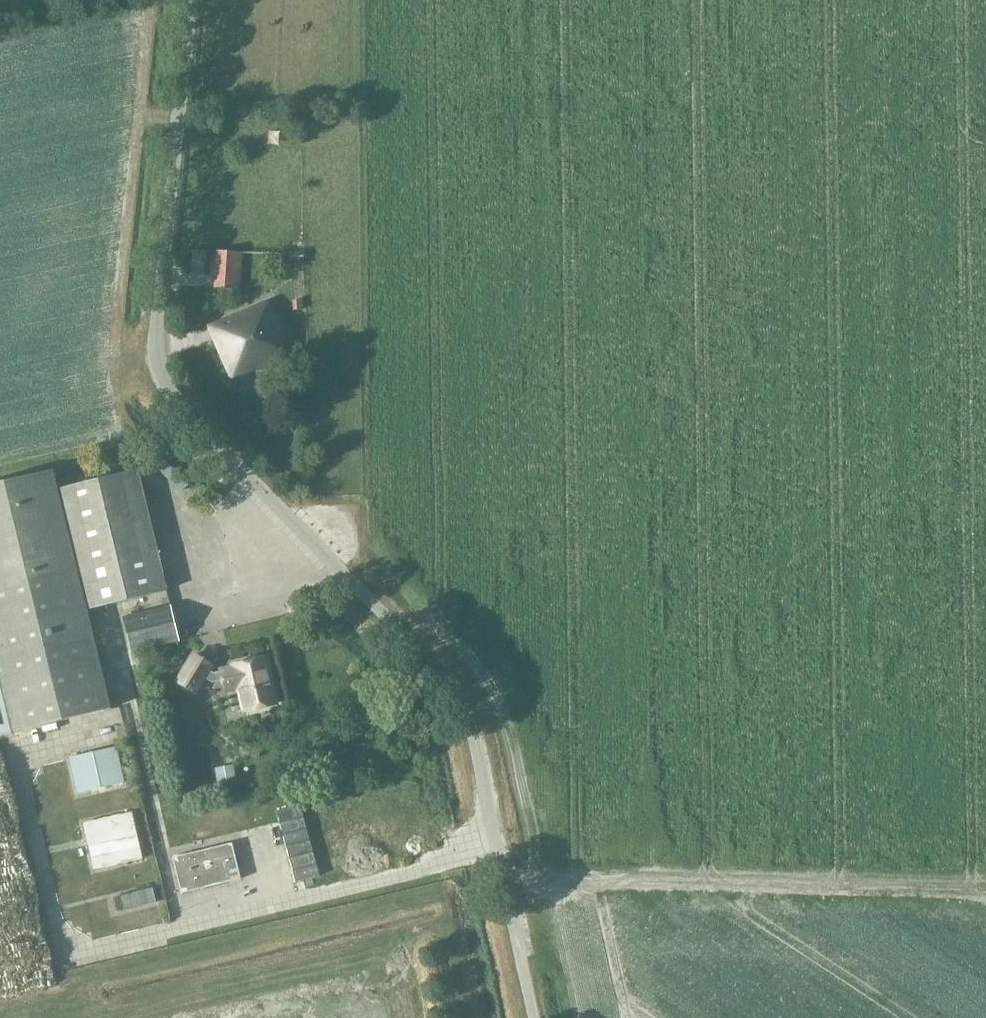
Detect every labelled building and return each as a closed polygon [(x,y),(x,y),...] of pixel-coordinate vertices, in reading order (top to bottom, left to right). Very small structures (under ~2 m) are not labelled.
[(242,251),(215,250),(213,287),(240,289),(242,251)] [(290,353),(269,302),(211,327),(232,378),(290,353)] [(60,485),(56,485),(52,469),(0,481),(0,734),(109,707),(86,608),(166,590),(138,468),(106,475),(104,468),(92,471),(93,477),(60,485)] [(176,638),(167,605),(120,617),(128,650),(176,638)] [(215,670),(216,672),(213,672),(211,671),(214,665),(191,651),(173,681),(196,696),(206,679),(211,682),(218,681),(220,691),(236,687),(241,710),(271,703),(259,654),(231,661),(233,666),(215,670)] [(117,727),(113,713),(73,722),(77,737),(117,727)] [(125,782),(116,745),(68,757),(76,793),(125,782)] [(238,780),(236,763),(214,767),(217,783),(238,780)] [(131,812),(82,823),(93,870),(142,858),(131,812)] [(241,878),(232,842),(172,857),(181,893),(241,878)] [(155,887),(116,897),(119,911),(159,902),(155,887)]
